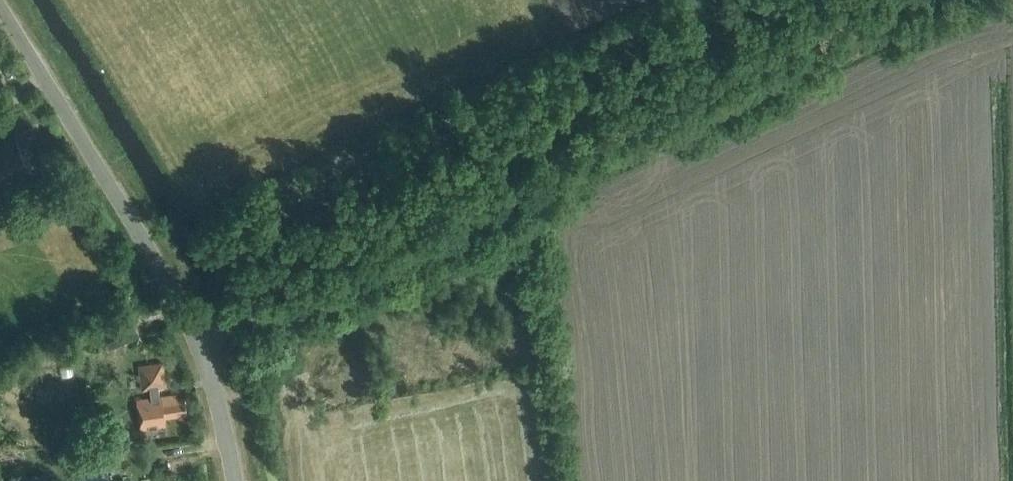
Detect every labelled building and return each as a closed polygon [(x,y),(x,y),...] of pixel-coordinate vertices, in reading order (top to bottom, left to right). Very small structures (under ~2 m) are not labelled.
[(0,150),(0,187),(32,169),(17,141),(0,150)] [(166,416),(188,412),(186,396),(179,397),(178,392),(138,398),(142,428),(167,424),(166,416)] [(176,477),(192,474),(188,458),(171,462),(176,477)]
